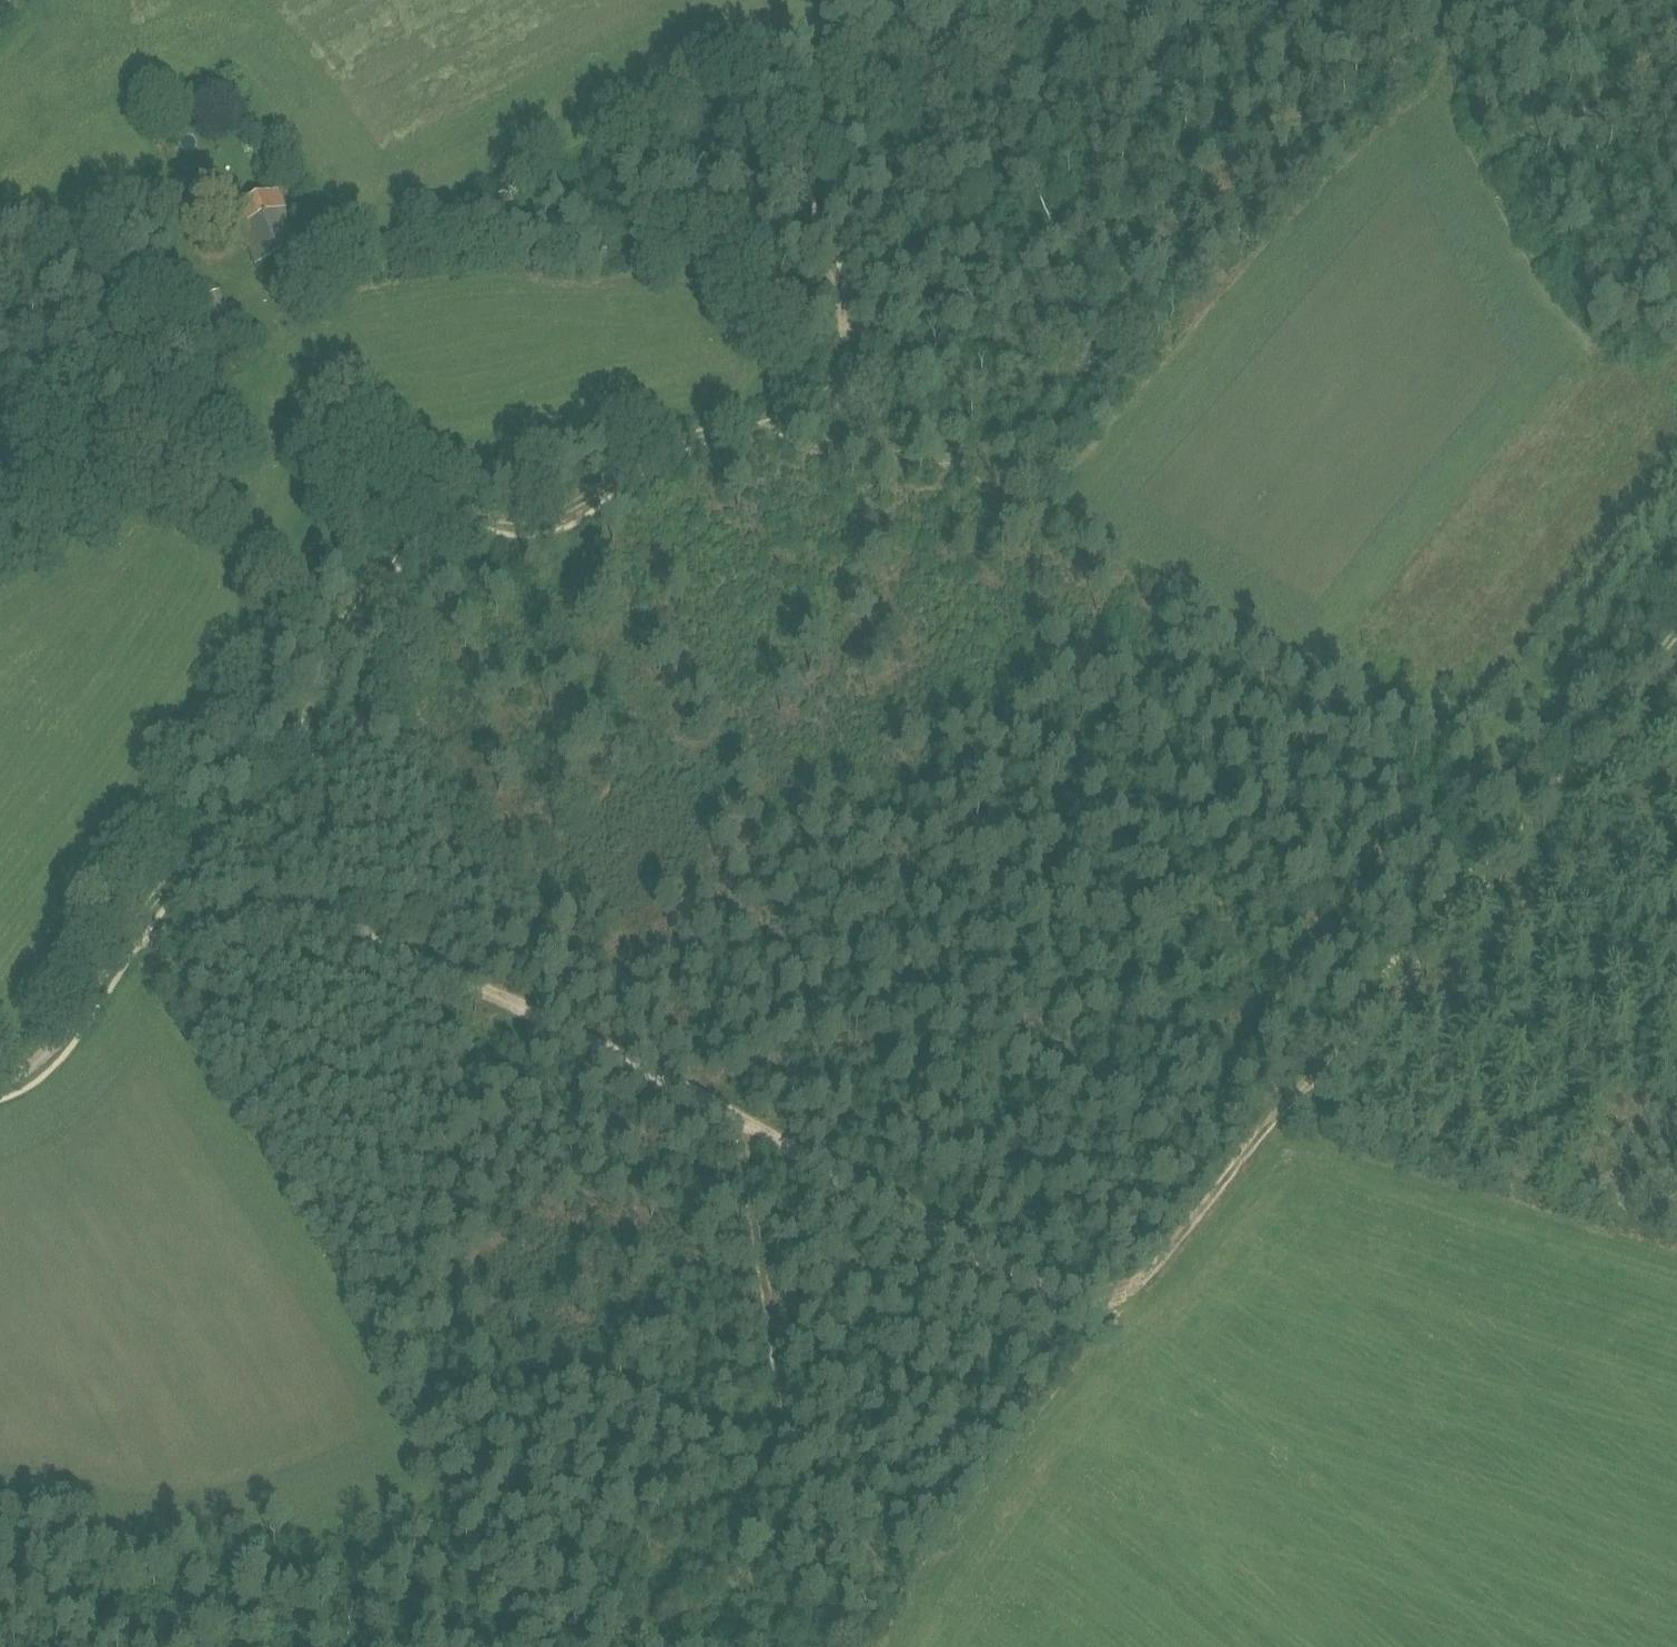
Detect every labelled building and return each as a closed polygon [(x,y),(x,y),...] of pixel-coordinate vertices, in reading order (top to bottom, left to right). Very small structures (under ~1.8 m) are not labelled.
[(233,208),(255,265),(301,246),(280,189),(233,208)]
